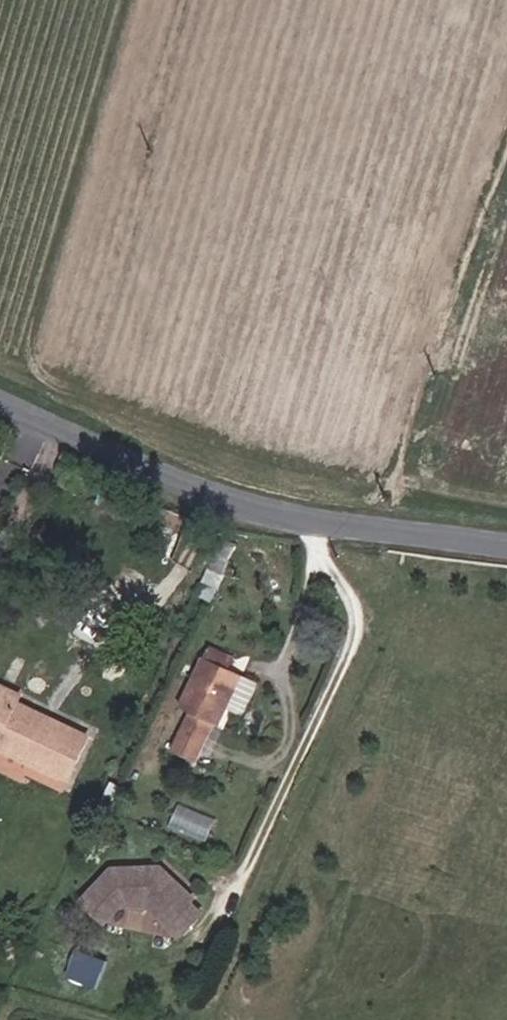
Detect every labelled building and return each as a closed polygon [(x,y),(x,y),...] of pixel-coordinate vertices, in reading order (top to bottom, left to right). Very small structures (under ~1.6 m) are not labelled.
[(110,485),(99,508),(165,538),(175,513),(110,485)] [(194,657),(166,708),(203,729),(231,677),(194,657)] [(10,703),(4,699),(7,694),(0,691),(0,725),(10,703)] [(0,725),(0,754),(50,777),(73,732),(10,703),(0,725)] [(180,803),(171,825),(208,840),(217,817),(180,803)] [(177,895),(145,862),(141,862),(136,867),(130,867),(125,861),(99,861),(99,869),(90,869),(67,892),(88,913),(108,894),(112,898),(130,898),(162,931),(184,910),(173,898),(177,895)] [(100,985),(108,960),(76,951),(69,976),(100,985)]
